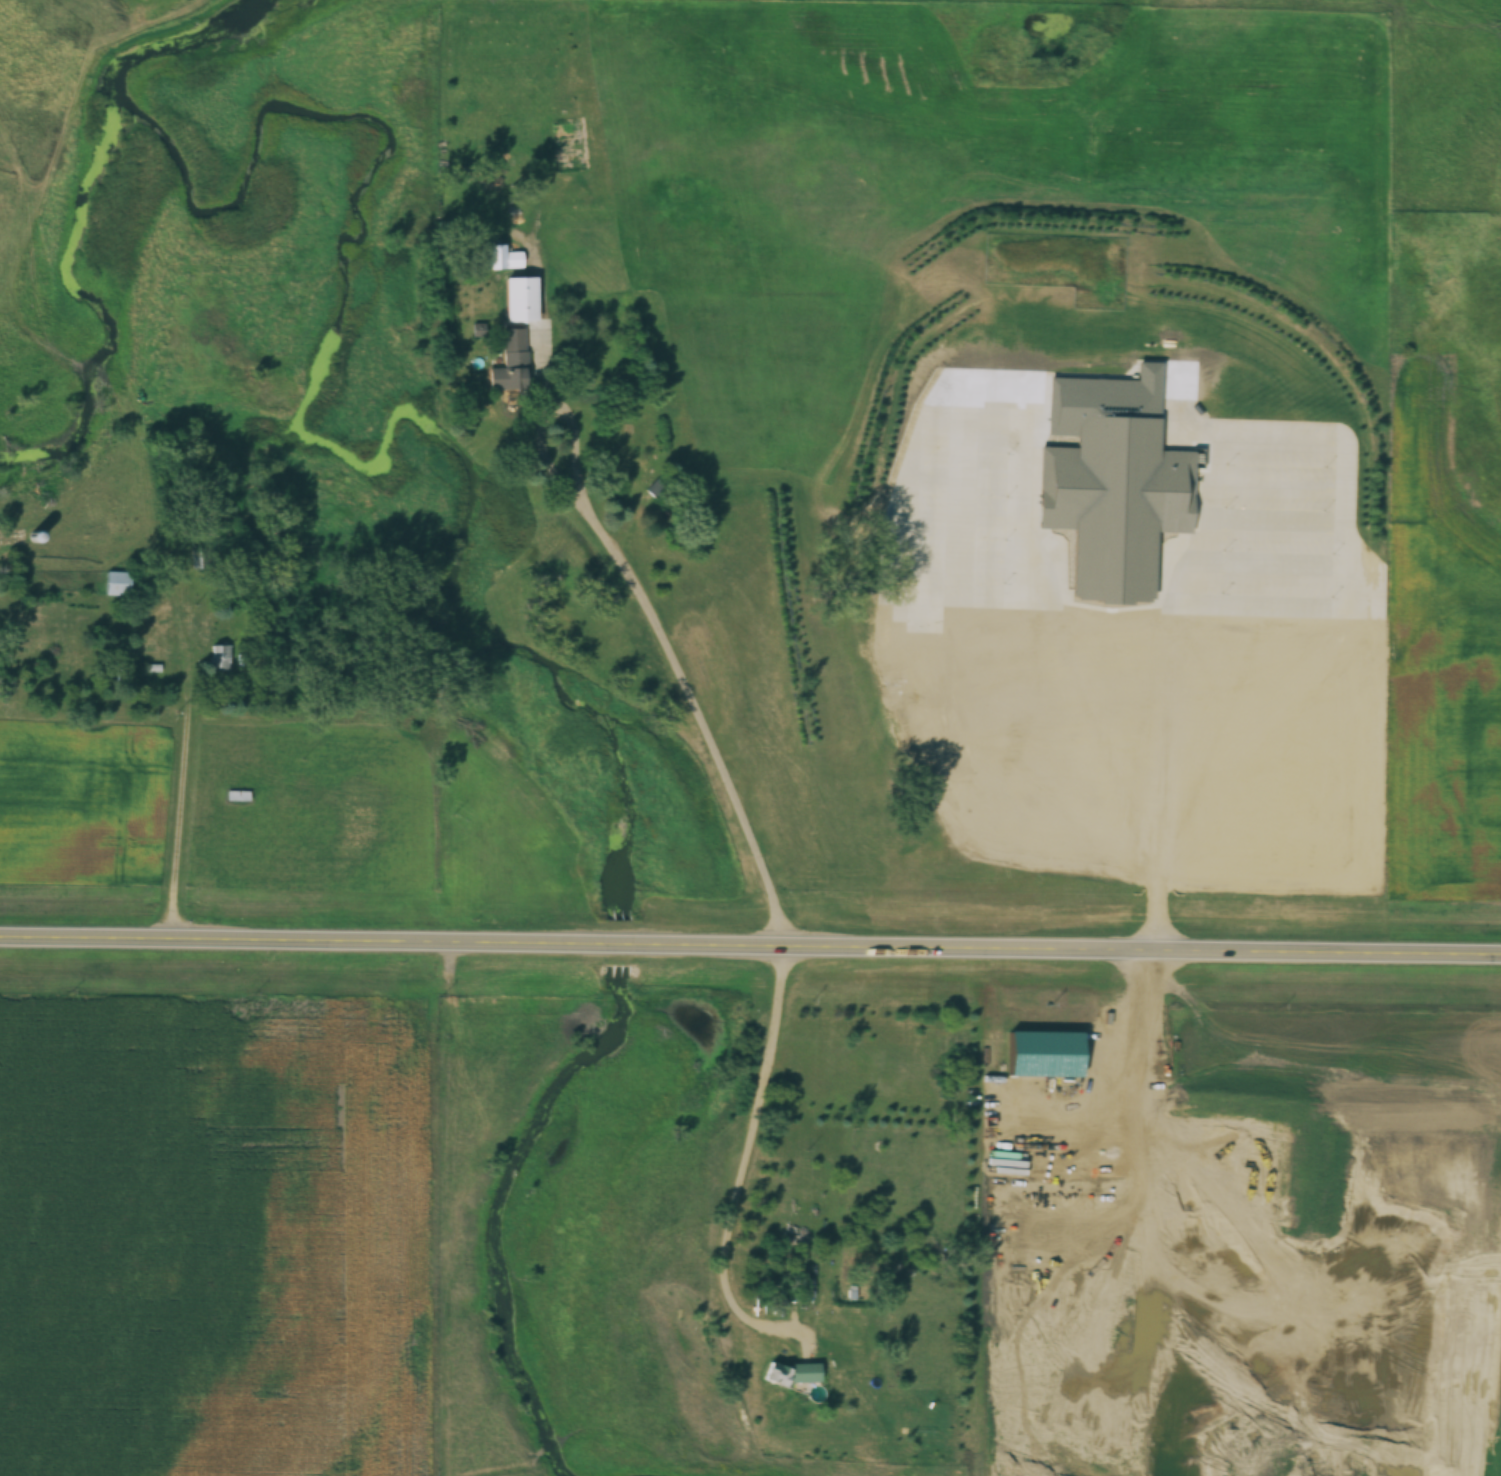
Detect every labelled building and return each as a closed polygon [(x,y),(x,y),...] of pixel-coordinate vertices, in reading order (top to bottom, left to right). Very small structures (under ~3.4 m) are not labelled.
[(502,252),(502,243),(483,243),(483,269),(520,269),(520,252),(502,252)] [(501,328),(502,367),(486,368),(487,389),(525,388),(523,328),(501,328)] [(1069,594),(1152,596),(1153,527),(1191,528),(1193,445),(1156,444),(1158,359),(1077,357),(1075,443),(1039,442),(1037,522),(1071,523),(1069,594)] [(104,594),(128,594),(128,571),(104,571),(104,594)] [(227,670),(227,644),(208,644),(208,670),(227,670)] [(225,800),(248,800),(248,791),(225,791),(225,800)] [(817,1382),(817,1364),(788,1364),(788,1365),(763,1365),(763,1382),(817,1382)]
